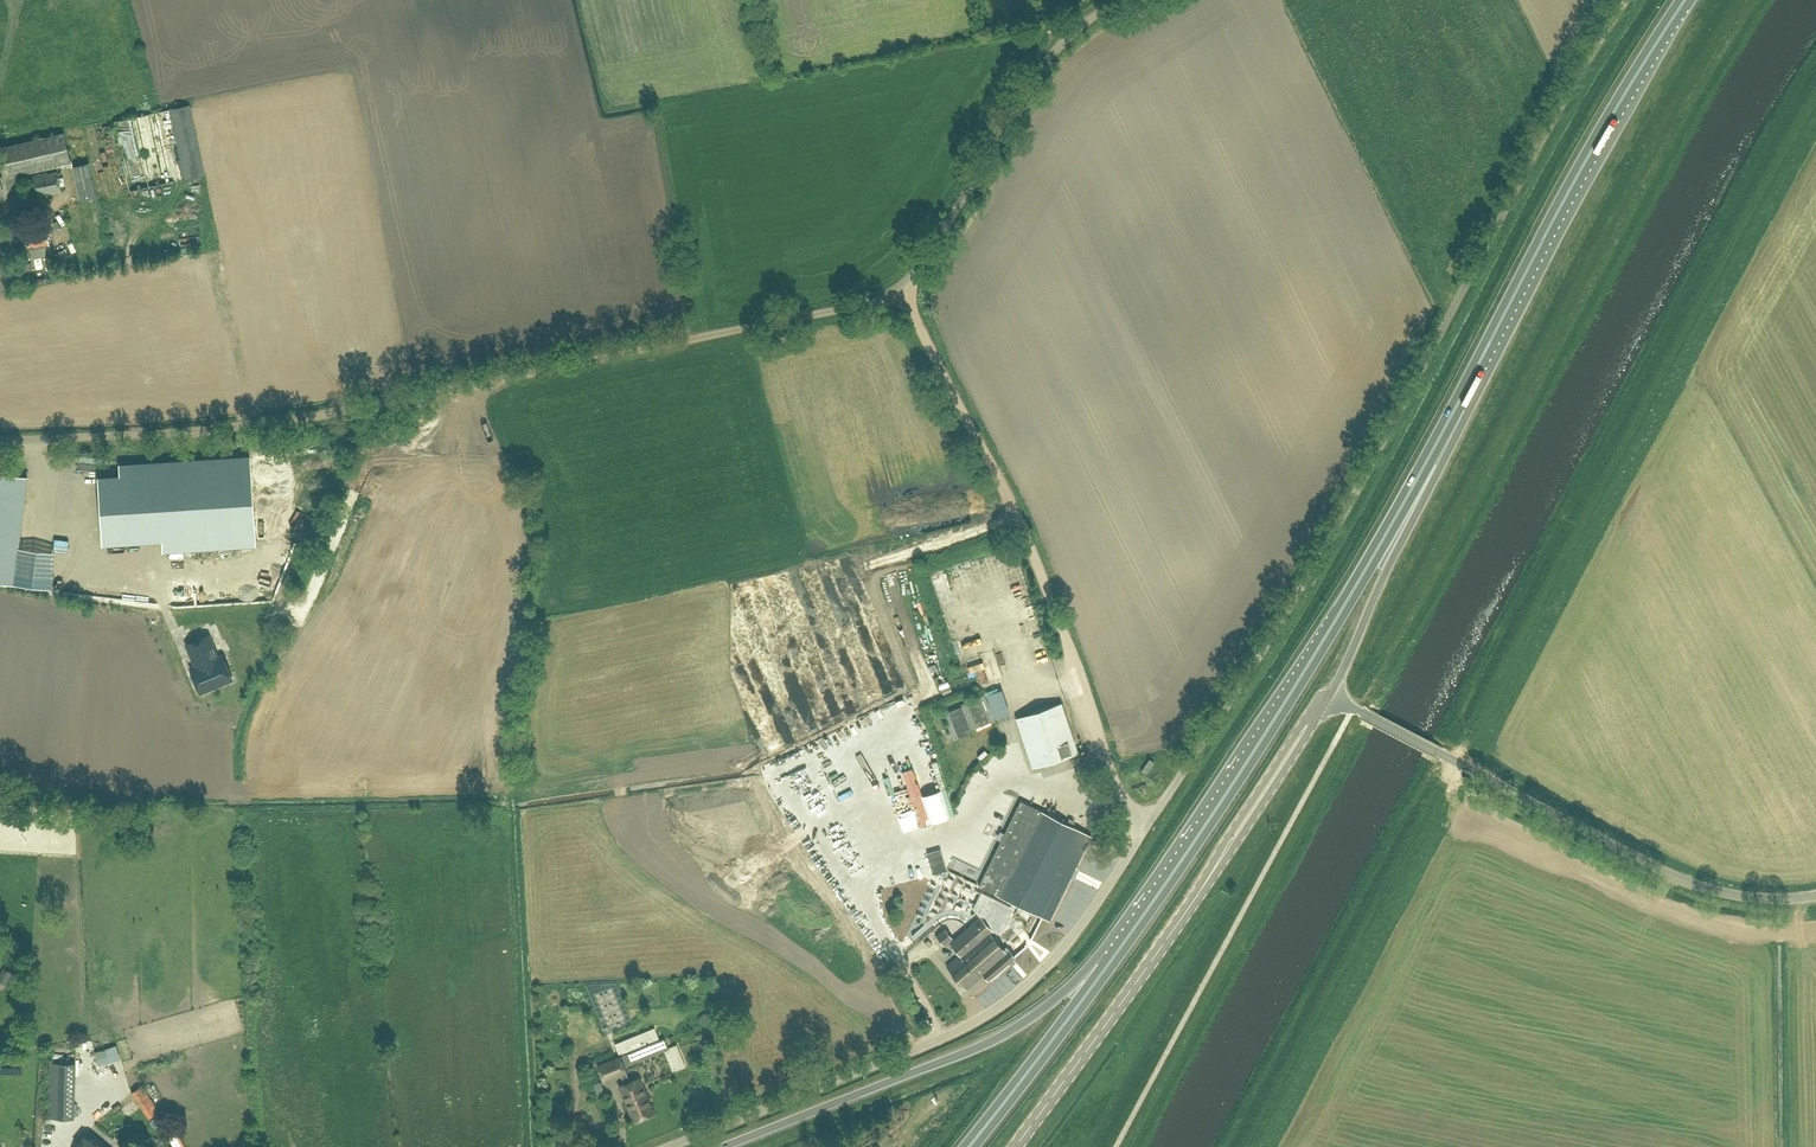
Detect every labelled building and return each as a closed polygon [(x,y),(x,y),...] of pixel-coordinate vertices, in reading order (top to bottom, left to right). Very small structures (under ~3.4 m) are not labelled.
[(169,109),(185,179),(205,175),(189,104),(169,109)] [(8,168),(9,176),(71,162),(64,132),(0,146),(0,169),(8,168)] [(72,167),(79,203),(97,200),(89,163),(72,167)] [(46,173),(32,176),(36,196),(61,191),(57,172),(47,174),(46,173)] [(47,229),(25,234),(30,258),(51,254),(47,229)] [(11,267),(15,275),(32,265),(28,258),(11,267)] [(163,551),(255,545),(249,455),(120,464),(120,475),(98,476),(103,544),(163,540),(163,551)] [(0,473),(0,581),(14,583),(27,476),(0,473)] [(180,577),(179,566),(177,566),(176,551),(166,552),(168,578),(180,577)] [(222,655),(217,657),(211,659),(207,648),(213,646),(208,635),(186,644),(195,666),(190,668),(196,682),(200,692),(207,689),(232,679),(222,655)] [(972,668),(985,664),(982,656),(970,660),(972,668)] [(984,667),(978,670),(982,678),(988,676),(984,667)] [(999,693),(993,695),(996,706),(1002,704),(999,693)] [(1078,751),(1061,701),(1015,717),(1032,766),(1078,751)] [(1091,834),(1090,834),(1035,807),(1020,799),(978,884),(1049,919),(1049,918),(1091,834)] [(996,924),(1005,904),(980,891),(972,908),(979,916),(953,939),(938,922),(929,930),(934,936),(943,945),(947,941),(959,954),(946,966),(966,989),(983,974),(987,979),(1014,956),(1008,949),(1005,951),(992,936),(999,929),(996,924)] [(653,1026),(614,1042),(619,1055),(624,1066),(662,1050),(671,1071),(684,1066),(675,1044),(668,1047),(663,1036),(658,1038),(653,1026)] [(107,1057),(100,1059),(102,1066),(124,1059),(119,1046),(105,1051),(107,1057)] [(624,1082),(619,1084),(633,1119),(653,1111),(639,1076),(629,1080),(625,1070),(624,1066),(619,1055),(597,1064),(603,1079),(620,1072),(624,1082)] [(73,1117),(75,1061),(50,1061),(48,1116),(73,1117)] [(147,1116),(158,1109),(142,1084),(131,1091),(147,1116)] [(90,1129),(74,1146),(111,1146),(90,1129)] [(169,1136),(175,1146),(186,1146),(178,1132),(169,1136)]
